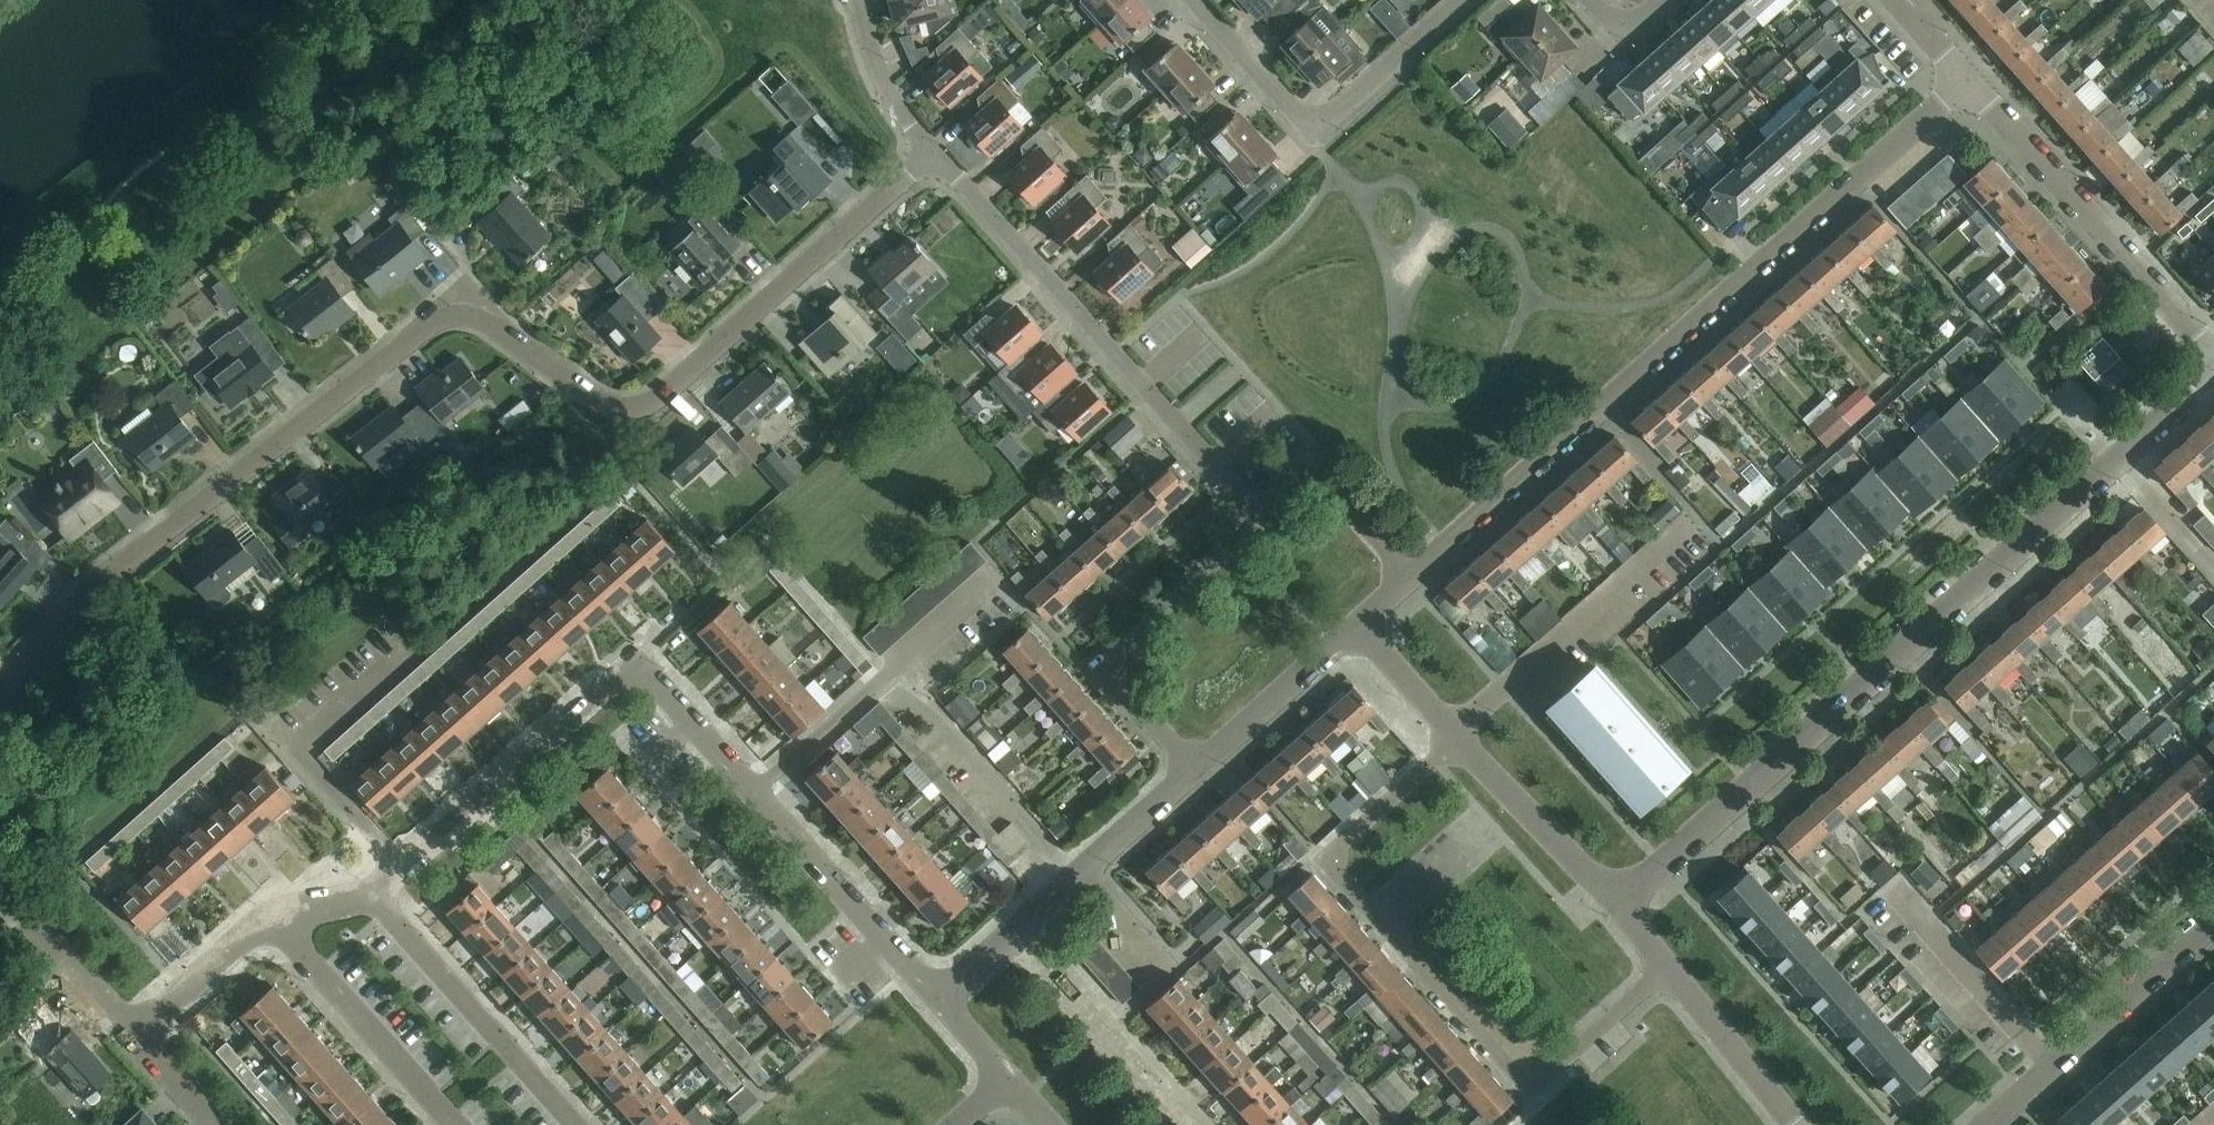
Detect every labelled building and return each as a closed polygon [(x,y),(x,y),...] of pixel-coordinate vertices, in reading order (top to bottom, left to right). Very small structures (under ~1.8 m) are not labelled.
[(898,22),(925,15),(930,34),(935,32),(949,20),(944,0),(892,0),(898,22)] [(1098,24),(1125,0),(1082,0),(1079,2),(1098,24)] [(1138,0),(1125,0),(1098,24),(1118,46),(1124,40),(1133,50),(1156,30),(1147,20),(1152,15),(1147,10),(1138,0)] [(1303,0),(1234,0),(1246,12),(1250,9),(1257,17),(1275,1),(1287,14),(1303,0)] [(1287,14),(1299,28),(1281,44),(1288,52),(1284,55),(1295,68),(1330,37),(1319,25),(1329,16),(1322,8),(1324,6),(1318,0),(1303,0),(1287,14)] [(1413,0),(1390,0),(1401,12),(1414,1),(1413,0)] [(1734,30),(1752,14),(1739,0),(1711,0),(1709,2),(1734,30)] [(1752,14),(1768,0),(1739,0),(1752,14)] [(1966,15),(1983,0),(1952,0),(1966,15)] [(1966,15),(1987,39),(2008,21),(2009,21),(2032,0),(2017,0),(2002,14),(1990,0),(1983,0),(1966,15)] [(2175,0),(2157,0),(2169,9),(2175,0)] [(1691,18),(1716,46),(1722,53),(1740,37),(1734,30),(1709,2),(1691,18)] [(1522,56),(1557,25),(1538,4),(1518,22),(1507,9),(1486,27),(1498,40),(1504,35),(1522,56)] [(1849,15),(1836,26),(1844,36),(1857,24),(1849,15)] [(1796,28),(1802,34),(1815,23),(1810,16),(1796,28)] [(1673,34),(1698,62),(1716,46),(1691,18),(1673,34)] [(2008,21),(1987,39),(2009,64),(2030,45),(2047,30),(2041,22),(2023,38),(2009,21),(2008,21)] [(1575,46),(1557,25),(1522,56),(1533,68),(1523,77),(1542,98),(1528,110),(1541,124),(1579,90),(1555,63),(1575,46)] [(978,49),(966,36),(958,27),(936,47),(945,57),(925,75),(930,81),(926,85),(941,101),(945,97),(950,103),(980,77),(966,61),(978,49)] [(1806,38),(1812,45),(1825,33),(1819,27),(1806,38)] [(1802,34),(1796,28),(1783,40),(1789,46),(1802,34)] [(912,66),(929,53),(927,46),(916,49),(912,33),(899,36),(912,66)] [(1655,50),(1680,78),(1698,62),(1673,34),(1655,50)] [(1146,68),(1165,90),(1195,63),(1175,42),(1170,46),(1161,36),(1139,57),(1148,66),(1146,68)] [(1330,37),(1295,68),(1307,81),(1311,78),(1318,85),(1336,69),(1344,79),(1367,58),(1351,40),(1341,49),(1330,37)] [(2079,45),(2072,37),(2062,46),(2069,54),(2079,45)] [(1812,45),(1806,38),(1793,50),(1798,57),(1812,45)] [(2188,56),(2205,73),(2213,64),(2213,46),(2207,38),(2188,56)] [(2030,45),(2009,64),(2030,88),(2051,69),(2052,69),(2069,54),(2062,46),(2045,62),(2030,45)] [(1760,60),(1766,67),(1780,55),(1774,48),(1760,60)] [(1840,73),(1838,75),(1863,103),(1889,80),(1888,79),(1879,69),(1873,52),(1858,59),(1857,58),(1854,60),(1844,49),(1830,62),(1840,73)] [(1680,78),(1655,50),(1637,66),(1662,94),(1680,78)] [(1760,60),(1757,57),(1744,69),(1753,79),(1766,67),(1760,60)] [(1783,58),(1770,70),(1776,77),(1779,80),(1792,68),(1783,58)] [(2098,58),(2084,70),(2090,78),(2092,79),(2106,67),(2098,58)] [(1209,80),(1195,63),(1165,90),(1184,112),(1186,110),(1195,120),(1218,99),(1209,89),(1214,85),(1209,80)] [(1627,117),(1643,109),(1644,111),(1662,94),(1637,66),(1606,94),(1627,117)] [(1820,91),(1845,119),(1863,103),(1838,75),(1831,67),(1813,83),(1820,91)] [(2051,69),(2030,88),(2052,112),(2073,93),(2090,78),(2084,70),(2066,86),(2052,69),(2051,69)] [(1776,77),(1770,70),(1757,82),(1763,89),(1776,77)] [(986,147),(991,153),(1021,127),(1007,111),(1019,100),(999,77),(977,97),(986,107),(966,125),(971,131),(967,135),(982,151),(986,147)] [(1725,92),(1730,99),(1744,87),(1738,80),(1725,92)] [(1734,103),(1740,109),(1753,97),(1747,91),(1734,103)] [(1820,91),(1802,107),(1827,135),(1845,119),(1820,91)] [(1725,92),(1711,104),(1717,110),(1730,99),(1725,92)] [(2073,93),(2052,112),(2073,136),(2112,102),(2105,94),(2088,110),(2073,93)] [(2112,102),(2073,136),(2095,160),(2116,141),(2116,142),(2133,126),(2112,102)] [(1740,109),(1734,103),(1721,114),(1727,121),(1740,109)] [(1204,142),(1223,163),(1257,133),(1238,111),(1233,116),(1224,106),(1201,126),(1210,136),(1204,142)] [(1827,135),(1802,107),(1784,123),(1810,151),(1827,135)] [(1689,124),(1695,131),(1708,119),(1702,112),(1689,124)] [(1766,139),(1792,167),(1810,151),(1784,123),(1775,112),(1757,128),(1766,139)] [(1698,135),(1704,141),(1717,129),(1711,123),(1698,135)] [(1689,124),(1675,136),(1681,142),(1695,131),(1689,124)] [(1063,148),(1043,126),(1020,146),(1029,156),(1009,174),(1015,180),(1011,183),(1025,199),(1029,196),(1034,202),(1064,175),(1050,159),(1063,148)] [(831,178),(790,132),(773,147),(777,152),(772,156),(780,165),(769,175),(768,174),(751,189),(779,219),(794,205),(797,209),(831,178)] [(1271,149),(1257,133),(1223,163),(1242,185),(1249,179),(1267,200),(1289,179),(1271,159),(1276,155),(1271,149)] [(1704,141),(1698,135),(1685,146),(1691,153),(1704,141)] [(1792,167),(1766,139),(1748,155),(1774,183),(1792,167)] [(2137,165),(2137,166),(2155,150),(2148,143),(2131,158),(2116,142),(2116,141),(2095,160),(2116,184),(2137,165)] [(1756,199),(1774,183),(1748,155),(1740,145),(1722,161),(1723,162),(1756,199)] [(1967,174),(1948,152),(1937,162),(1956,183),(1967,174)] [(2170,167),(2176,174),(2191,160),(2185,153),(2170,167)] [(668,175),(680,164),(673,156),(661,167),(668,175)] [(1991,158),(1970,177),(1964,183),(1983,204),(2010,180),(1991,158)] [(1756,199),(1723,162),(1705,179),(1713,188),(1701,207),(1722,229),(1730,222),(1756,199)] [(1946,192),(1956,183),(1937,162),(1927,171),(1946,192)] [(2158,189),(2176,174),(2170,167),(2152,182),(2137,166),(2137,165),(2116,184),(2137,208),(2158,189)] [(1917,179),(1936,201),(1946,192),(1927,171),(1917,179)] [(510,172),(480,199),(491,211),(479,221),(493,237),(496,233),(520,261),(550,234),(516,196),(524,188),(510,172)] [(1072,204),(1052,222),(1058,228),(1054,232),(1068,248),(1072,244),(1078,251),(1108,224),(1094,208),(1106,197),(1086,174),(1064,194),(1072,204)] [(1907,188),(1926,210),(1936,201),(1917,179),(1907,188)] [(2010,180),(1983,204),(2001,225),(2029,201),(2010,180)] [(1897,197),(1916,219),(1926,210),(1907,188),(1897,197)] [(1956,189),(1942,201),(1950,210),(1964,197),(1956,189)] [(2158,189),(2137,208),(2160,233),(2198,199),(2191,191),(2174,206),(2158,189)] [(1886,207),(1905,228),(1916,219),(1897,197),(1886,207)] [(2204,206),(2210,212),(2213,209),(2213,197),(2204,206)] [(692,230),(670,250),(705,290),(732,266),(725,258),(741,244),(733,235),(743,227),(719,200),(709,208),(704,202),(684,220),(692,230)] [(2029,201),(2001,225),(2020,246),(2048,222),(2029,201)] [(394,225),(353,258),(380,292),(381,291),(379,289),(409,266),(410,268),(425,257),(412,240),(425,230),(405,204),(388,218),(394,225)] [(1870,250),(1869,251),(1885,268),(1892,262),(1877,244),(1894,228),(1873,205),(1849,227),(1870,250)] [(2204,206),(2194,215),(2200,221),(2210,212),(2204,206)] [(2039,267),(2066,243),(2048,222),(2020,246),(2039,267)] [(2187,222),(2176,231),(2182,237),(2193,228),(2187,222)] [(1107,243),(1116,253),(1096,270),(1101,277),(1097,280),(1112,296),(1116,293),(1121,299),(1164,261),(1129,223),(1107,243)] [(1980,244),(1994,232),(1987,223),(1973,236),(1980,244)] [(1212,247),(1194,227),(1174,246),(1191,265),(1212,247)] [(1846,272),(1845,272),(1861,290),(1868,283),(1853,266),(1869,251),(1870,250),(1849,227),(1825,249),(1846,272)] [(1994,232),(1980,244),(1987,252),(2001,240),(1994,232)] [(917,243),(915,244),(910,238),(887,259),(884,256),(869,269),(882,285),(869,296),(889,318),(908,339),(922,327),(902,305),(898,300),(936,266),(919,248),(920,247),(917,243)] [(2057,289),(2085,264),(2066,243),(2039,267),(2057,289)] [(1846,272),(1825,249),(1801,270),(1822,293),(1821,294),(1837,311),(1844,305),(1828,287),(1845,272),(1846,272)] [(2195,269),(2213,290),(2213,253),(2195,269)] [(355,286),(331,257),(316,270),(324,280),(289,309),(313,339),(337,319),(340,323),(354,312),(342,296),(355,286)] [(2085,264),(2057,289),(2077,310),(2104,286),(2085,264)] [(2018,286),(2032,274),(2025,266),(2010,278),(2018,286)] [(1822,293),(1801,270),(1777,292),(1797,315),(1813,333),(1820,326),(1804,309),(1821,294),(1822,293)] [(637,309),(655,294),(634,271),(615,287),(623,296),(595,320),(629,358),(658,332),(637,309)] [(2032,274),(2018,286),(2025,295),(2039,282),(2032,274)] [(1985,277),(1965,295),(1981,313),(2001,295),(1985,277)] [(1773,336),(1773,337),(1789,354),(1796,348),(1780,330),(1797,315),(1777,292),(1752,313),(1773,336)] [(828,376),(877,333),(842,293),(825,308),(831,315),(803,339),(813,351),(809,354),(828,376)] [(1010,361),(1020,352),(1040,334),(1015,305),(995,323),(986,313),(963,333),(983,356),(996,344),(1010,361)] [(2056,329),(2070,316),(2062,308),(2048,320),(2056,329)] [(1749,358),(1764,376),(1772,369),(1756,352),(1773,337),(1773,336),(1752,313),(1728,335),(1749,358)] [(272,344),(250,315),(229,332),(226,328),(209,342),(220,356),(196,374),(212,394),(218,389),(230,405),(258,383),(260,385),(274,374),(259,354),(272,344)] [(1865,340),(1876,330),(1867,320),(1856,330),(1865,340)] [(1749,358),(1728,335),(1704,356),(1725,380),(1740,397),(1747,391),(1732,373),(1749,358)] [(2114,396),(2117,393),(2136,377),(2118,356),(2119,355),(2101,336),(2076,359),(2093,378),(2094,377),(2112,397),(2114,396)] [(1963,337),(1953,346),(1959,353),(1969,344),(1963,337)] [(1045,399),(1055,390),(1075,372),(1049,344),(1029,362),(1020,352),(1010,361),(998,372),(1032,410),(1045,399)] [(1949,362),(1959,353),(1953,346),(1943,355),(1949,362)] [(1701,401),(1716,419),(1723,412),(1708,395),(1725,380),(1704,356),(1680,378),(1701,401)] [(414,407),(436,435),(447,426),(443,421),(485,389),(461,357),(435,378),(432,374),(416,387),(425,398),(414,407)] [(1983,379),(2019,419),(2041,400),(2005,360),(1983,379)] [(790,392),(764,362),(719,402),(746,431),(748,429),(790,392)] [(1917,391),(1927,382),(1921,375),(1911,384),(1917,391)] [(1677,422),(1677,423),(1692,440),(1699,434),(1684,416),(1701,401),(1680,378),(1656,399),(1677,422)] [(1962,398),(1997,438),(2019,419),(1983,379),(1962,398)] [(121,427),(153,468),(195,436),(180,417),(194,406),(174,380),(155,395),(163,406),(153,414),(155,417),(130,437),(122,426),(121,427)] [(1055,390),(1045,399),(1032,410),(1052,433),(1065,421),(1079,437),(1109,411),(1084,382),(1064,400),(1055,390)] [(1907,399),(1917,391),(1911,384),(1901,393),(1907,399)] [(1941,417),(1976,457),(1997,438),(1962,398),(1941,417)] [(1677,422),(1656,399),(1632,421),(1668,461),(1675,455),(1660,438),(1677,423),(1677,422)] [(1829,403),(1805,426),(1823,445),(1847,423),(1829,403)] [(436,435),(414,407),(401,417),(392,405),(352,437),(375,466),(414,435),(422,446),(436,435)] [(1878,413),(1868,422),(1874,428),(1884,420),(1878,413)] [(1118,453),(1142,432),(1127,415),(1103,436),(1118,453)] [(2213,434),(2213,415),(2204,423),(2213,434)] [(1919,436),(1955,476),(1976,457),(1941,417),(1919,436)] [(1858,431),(1864,437),(1874,428),(1868,422),(1858,431)] [(2204,423),(2180,445),(2200,468),(2198,469),(2213,487),(2213,471),(2206,462),(2213,455),(2213,434),(2204,423)] [(754,460),(736,440),(722,425),(705,440),(694,428),(674,446),(672,444),(658,456),(683,483),(716,453),(736,476),(754,460)] [(736,440),(754,460),(757,464),(781,490),(797,475),(774,449),(769,453),(748,429),(746,431),(736,440)] [(1611,481),(1612,480),(1629,465),(1644,483),(1651,476),(1615,436),(1591,457),(1611,481)] [(1898,455),(1934,495),(1955,476),(1919,436),(1898,455)] [(34,498),(64,538),(113,500),(100,482),(115,470),(120,476),(121,476),(94,440),(69,459),(75,466),(34,498)] [(2198,469),(2200,468),(2180,445),(2154,468),(2173,489),(2172,490),(2189,509),(2197,502),(2181,484),(2198,469)] [(1826,460),(1832,466),(1842,457),(1836,451),(1826,460)] [(1934,495),(1898,455),(1877,474),(1873,469),(1872,469),(1912,514),(1934,495)] [(1611,481),(1591,457),(1566,479),(1587,502),(1588,502),(1605,487),(1620,504),(1627,498),(1612,480),(1611,481)] [(1816,469),(1822,475),(1832,466),(1826,460),(1816,469)] [(1737,492),(1752,508),(1774,488),(1752,462),(1742,471),(1750,481),(1738,492),(1737,492)] [(1131,469),(1146,487),(1147,486),(1167,510),(1192,488),(1171,465),(1154,480),(1138,463),(1131,469)] [(1677,478),(1670,469),(1665,473),(1681,490),(1691,481),(1683,472),(1677,478)] [(1872,469),(1851,488),(1887,528),(1907,510),(1912,515),(1912,514),(1872,469)] [(321,485),(309,470),(276,497),(287,511),(273,523),(291,546),(306,533),(300,525),(324,506),(334,519),(355,502),(334,475),(321,485)] [(1563,524),(1563,523),(1581,508),(1596,525),(1603,519),(1588,502),(1587,502),(1566,479),(1542,500),(1563,524)] [(1107,491),(1122,508),(1123,508),(1143,531),(1167,510),(1147,486),(1146,487),(1129,502),(1114,485),(1107,491)] [(1830,507),(1865,547),(1887,528),(1851,488),(1830,507)] [(1789,504),(1799,495),(1793,489),(1783,498),(1789,504)] [(610,494),(597,506),(606,517),(620,504),(610,494)] [(1648,517),(1658,529),(1680,510),(1669,498),(1648,517)] [(1783,498),(1773,506),(1779,513),(1789,504),(1783,498)] [(1579,541),(1563,523),(1563,524),(1542,500),(1518,522),(1539,545),(1556,530),(1572,547),(1579,541)] [(1123,508),(1122,508),(1105,523),(1090,506),(1083,512),(1098,530),(1099,529),(1119,553),(1143,531),(1123,508)] [(1809,526),(1844,566),(1865,547),(1830,507),(1809,526)] [(2139,554),(2137,555),(2153,573),(2161,566),(2145,548),(2164,531),(2143,508),(2118,531),(2139,554)] [(590,513),(576,525),(585,535),(599,523),(590,513)] [(2192,524),(2213,548),(2213,525),(2204,514),(2192,524)] [(0,524),(0,605),(1,606),(36,566),(22,553),(35,540),(8,516),(0,524)] [(626,538),(654,570),(676,550),(647,519),(626,538)] [(1515,567),(1515,566),(1532,551),(1548,568),(1555,562),(1539,545),(1518,522),(1494,543),(1515,567)] [(1787,545),(1827,590),(1828,589),(1824,584),(1844,566),(1809,526),(1787,545)] [(1747,542),(1757,533),(1751,527),(1741,536),(1747,542)] [(1059,534),(1074,551),(1095,574),(1119,553),(1099,529),(1098,530),(1081,545),(1066,528),(1059,534)] [(184,567),(208,597),(255,561),(271,581),(286,570),(258,535),(244,546),(232,530),(184,567)] [(569,531),(555,544),(564,554),(578,542),(569,531)] [(2114,575),(2112,577),(2128,595),(2136,588),(2120,570),(2137,555),(2139,554),(2118,531),(2093,553),(2114,575)] [(1741,536),(1731,544),(1737,551),(1747,542),(1741,536)] [(605,557),(633,589),(654,570),(626,538),(605,557)] [(977,569),(987,560),(970,541),(960,550),(977,569)] [(1491,588),(1508,573),(1523,590),(1530,584),(1515,566),(1515,567),(1494,543),(1470,565),(1491,588)] [(1770,569),(1806,609),(1827,590),(1787,545),(1787,546),(1791,551),(1770,569)] [(791,573),(768,546),(738,573),(750,587),(769,570),(781,582),(791,573)] [(1074,551),(1057,566),(1042,549),(1035,555),(1050,573),(1071,596),(1095,574),(1074,551)] [(548,550),(534,562),(543,573),(557,561),(548,550)] [(967,577),(977,569),(960,550),(950,559),(967,577)] [(2112,577),(2114,575),(2093,553),(2069,575),(2089,597),(2087,599),(2103,617),(2111,610),(2095,592),(2112,577)] [(584,576),(612,607),(633,589),(605,557),(584,576)] [(957,586),(967,577),(950,559),(941,567),(957,586)] [(1491,588),(1470,565),(1445,587),(1466,610),(1484,594),(1499,611),(1506,605),(1491,588)] [(1698,573),(1704,580),(1714,571),(1708,565),(1698,573)] [(948,594),(957,586),(941,567),(931,576),(948,594)] [(527,569),(513,581),(523,591),(536,579),(527,569)] [(1749,588),(1785,628),(1806,609),(1770,569),(1749,588)] [(1018,571),(1010,577),(1047,618),(1071,596),(1050,573),(1033,588),(1018,571)] [(1704,580),(1698,573),(1688,582),(1694,589),(1704,580)] [(2089,597),(2069,575),(2044,597),(2064,619),(2063,621),(2079,639),(2086,632),(2070,614),(2087,599),(2089,597)] [(563,594),(591,626),(612,607),(584,576),(563,594)] [(938,603),(948,594),(931,576),(921,584),(938,603)] [(810,594),(798,580),(787,589),(800,603),(810,594)] [(921,584),(912,593),(928,612),(938,603),(921,584)] [(506,588),(492,600),(502,610),(515,598),(506,588)] [(1728,607),(1763,647),(1785,628),(1749,588),(1728,607)] [(928,612),(912,593),(902,602),(919,620),(928,612)] [(542,613),(570,645),(591,626),(563,594),(542,613)] [(2040,641),(2038,643),(2054,661),(2062,654),(2046,636),(2063,621),(2064,619),(2044,597),(2019,618),(2040,641)] [(1519,619),(1537,640),(1561,618),(1543,598),(1535,605),(1519,619)] [(717,651),(749,623),(730,601),(698,630),(717,651)] [(829,615),(817,601),(806,610),(818,624),(829,615)] [(919,620),(902,602),(892,610),(909,629),(919,620)] [(1671,609),(1666,602),(1656,611),(1661,618),(1671,609)] [(1445,618),(1466,630),(1473,617),(1452,605),(1445,618)] [(485,606),(471,618),(481,629),(494,617),(485,606)] [(1707,626),(1742,666),(1763,647),(1728,607),(1707,626)] [(899,638),(909,629),(892,610),(883,619),(899,638)] [(1656,611),(1646,620),(1652,627),(1661,618),(1656,611)] [(521,632),(549,664),(570,645),(542,613),(521,632)] [(1995,640),(2015,663),(2013,665),(2029,683),(2037,676),(2021,658),(2038,643),(2040,641),(2019,618),(1995,640)] [(890,646),(899,638),(883,619),(873,628),(890,646)] [(2143,631),(2162,690),(2191,681),(2172,621),(2143,631)] [(837,645),(848,636),(835,622),(825,631),(837,645)] [(736,672),(768,644),(749,623),(717,651),(736,672)] [(463,625),(450,638),(459,648),(473,636),(463,625)] [(1685,645),(1721,685),(1742,666),(1707,626),(1685,645)] [(863,636),(880,655),(890,646),(873,628),(863,636)] [(1008,690),(1026,674),(1025,674),(1049,653),(1027,629),(1004,650),(1020,667),(1002,683),(1008,690)] [(500,651),(528,682),(549,664),(521,632),(500,651)] [(1990,685),(1988,687),(2004,705),(2012,698),(1996,680),(2013,665),(2015,663),(1995,640),(1970,662),(1990,685)] [(873,665),(854,643),(844,652),(863,674),(873,665)] [(443,644),(429,656),(438,667),(452,655),(443,644)] [(755,693),(786,665),(768,644),(736,672),(755,693)] [(1721,685),(1685,645),(1663,664),(1699,704),(1721,685)] [(479,669),(507,701),(528,682),(500,651),(479,669)] [(1025,674),(1026,674),(1041,691),(1024,707),(1030,714),(1047,699),(1047,698),(1070,677),(1049,653),(1025,674)] [(1988,687),(1990,685),(1970,662),(1945,685),(1964,707),(1963,708),(1980,727),(1987,720),(1971,702),(1988,687)] [(422,663),(408,675),(417,685),(431,673),(422,663)] [(773,714),(805,686),(786,665),(755,693),(773,714)] [(1549,707),(1639,808),(1676,775),(1601,690),(1610,682),(1595,665),(1549,707)] [(2049,686),(2062,681),(2055,665),(2042,670),(2049,686)] [(458,688),(486,720),(507,701),(479,669),(458,688)] [(849,675),(854,681),(861,676),(856,669),(849,675)] [(539,677),(514,702),(524,712),(549,686),(539,677)] [(1069,723),(1092,702),(1070,677),(1047,698),(1047,699),(1063,716),(1045,731),(1052,738),(1069,723)] [(401,681),(387,694),(396,704),(410,692),(401,681)] [(805,686),(773,714),(793,736),(824,708),(805,686)] [(1350,731),(1351,731),(1367,716),(1383,733),(1390,727),(1375,709),(1354,686),(1330,708),(1350,731)] [(437,707),(465,738),(486,720),(458,688),(437,707)] [(961,692),(944,707),(962,728),(979,713),(961,692)] [(2183,717),(2193,728),(2213,708),(2213,707),(2204,697),(2183,717)] [(380,700),(366,712),(375,723),(389,711),(380,700)] [(864,736),(880,722),(894,738),(905,729),(880,701),(853,724),(864,736)] [(1927,701),(1901,724),(1921,746),(1919,748),(1936,766),(1943,759),(1927,741),(1946,724),(1927,701)] [(1069,723),(1084,740),(1067,755),(1073,763),(1091,747),(1114,726),(1092,702),(1069,723)] [(416,726),(444,757),(465,738),(437,707),(416,726)] [(1326,753),(1326,752),(1343,737),(1359,755),(1366,748),(1351,731),(1350,731),(1330,708),(1305,729),(1326,753)] [(968,731),(986,751),(1000,738),(982,718),(968,731)] [(359,719),(345,731),(354,741),(368,729),(359,719)] [(2108,740),(2116,730),(2103,719),(2095,729),(2108,740)] [(1896,768),(1895,770),(1911,788),(1919,781),(1903,763),(1919,748),(1921,746),(1901,724),(1877,746),(1896,768)] [(395,744),(423,776),(444,757),(416,726),(395,744)] [(1136,750),(1114,726),(1091,747),(1106,764),(1089,780),(1095,787),(1136,750)] [(2163,746),(2181,737),(2176,726),(2158,734),(2163,746)] [(2213,751),(2213,735),(2207,727),(2200,733),(2207,742),(2207,743),(2213,751)] [(905,729),(894,738),(907,752),(917,742),(905,729)] [(1342,770),(1326,752),(1326,753),(1305,729),(1281,751),(1302,774),(1319,759),(1335,776),(1342,770)] [(225,736),(211,749),(221,759),(234,747),(225,736)] [(338,737),(324,749),(333,760),(347,748),(338,737)] [(1003,740),(988,754),(1006,774),(1021,761),(1003,740)] [(423,776),(395,744),(374,763),(402,795),(423,776)] [(1872,790),(1870,792),(1886,810),(1894,803),(1878,785),(1895,770),(1896,768),(1877,746),(1852,768),(1872,790)] [(837,750),(805,779),(824,801),(856,772),(837,750)] [(925,773),(936,763),(923,750),(913,759),(925,773)] [(1302,774),(1281,751),(1244,784),(1265,807),(1295,780),(1311,797),(1318,791),(1302,774)] [(2213,787),(2213,771),(2197,752),(2184,763),(2176,754),(2169,761),(2176,770),(2202,798),(2213,787)] [(1390,775),(1372,754),(1353,771),(1371,791),(1390,775)] [(213,766),(204,755),(190,767),(200,778),(213,766)] [(402,795),(374,763),(352,782),(380,814),(402,795)] [(245,786),(273,817),(295,798),(266,766),(245,786)] [(596,816),(628,788),(608,766),(577,794),(596,816)] [(1847,812),(1845,814),(1861,832),(1869,825),(1853,807),(1870,792),(1872,790),(1852,768),(1827,790),(1847,812)] [(954,784),(942,770),(932,780),(944,793),(954,784)] [(2149,779),(2156,788),(2182,816),(2202,798),(2176,770),(2164,781),(2156,772),(2149,779)] [(856,772),(824,801),(843,821),(875,793),(856,772)] [(183,774),(169,786),(179,796),(192,784),(183,774)] [(1239,830),(1255,847),(1262,841),(1246,823),(1265,807),(1244,784),(1219,806),(1239,830)] [(224,804),(252,836),(273,817),(245,786),(224,804)] [(628,788),(596,816),(615,837),(647,809),(628,788)] [(2129,797),(2136,805),(2162,834),(2182,816),(2156,788),(2144,799),(2136,790),(2129,797)] [(1802,812),(1822,834),(1821,836),(1837,854),(1844,847),(1828,829),(1845,814),(1847,812),(1827,790),(1802,812)] [(973,805),(961,791),(950,801),(963,814),(973,805)] [(162,792),(149,805),(158,815),(172,803),(162,792)] [(862,842),(893,814),(875,793),(843,821),(862,842)] [(2041,816),(2022,794),(1987,825),(2006,846),(2041,816)] [(203,823),(231,855),(252,836),(224,804),(203,823)] [(2108,814),(2116,823),(2142,852),(2162,834),(2136,805),(2124,817),(2116,808),(2108,814)] [(1215,851),(1231,869),(1238,862),(1222,845),(1239,830),(1219,806),(1195,828),(1215,851)] [(647,809),(615,837),(634,858),(665,830),(647,809)] [(141,811),(128,823),(137,834),(151,822),(141,811)] [(992,826),(980,812),(969,821),(981,835),(992,826)] [(1822,834),(1802,812),(1777,834),(1796,856),(1795,857),(1812,876),(1820,869),(1804,851),(1821,836),(1822,834)] [(880,863),(912,835),(893,814),(862,842),(880,863)] [(2064,844),(2078,832),(2068,819),(2053,832),(2064,844)] [(1011,822),(998,833),(988,842),(1007,865),(1031,844),(1011,822)] [(182,842),(210,873),(231,855),(203,823),(182,842)] [(2088,832),(2096,841),(2122,870),(2142,852),(2116,823),(2104,834),(2096,826),(2088,832)] [(525,839),(514,827),(478,859),(488,871),(525,839)] [(1191,872),(1191,873),(1206,890),(1214,884),(1198,866),(1215,851),(1195,828),(1171,849),(1191,872)] [(121,830),(107,842),(116,852),(130,840),(121,830)] [(665,830),(634,858),(652,879),(684,851),(665,830)] [(542,840),(554,854),(564,845),(552,831),(542,840)] [(1283,843),(1297,860),(1298,860),(1308,851),(1293,834),(1283,843)] [(899,884),(931,856),(912,835),(880,863),(899,884)] [(540,853),(527,840),(517,849),(529,863),(540,853)] [(2122,870),(2096,841),(2084,852),(2076,843),(2068,850),(2076,859),(2102,887),(2122,870)] [(161,860),(189,892),(210,873),(182,842),(161,860)] [(100,848),(86,861),(95,871),(109,859),(100,848)] [(1191,872),(1171,849),(1146,871),(1167,894),(1182,911),(1189,905),(1174,888),(1191,873),(1191,872)] [(684,851),(652,879),(671,900),(702,872),(684,851)] [(560,861),(573,875),(583,865),(571,852),(560,861)] [(1785,876),(1793,869),(1782,855),(1773,863),(1785,876)] [(918,905),(949,877),(931,856),(899,884),(918,905)] [(2048,868),(2056,877),(2082,905),(2102,887),(2076,859),(2064,870),(2056,861),(2048,868)] [(140,879),(168,911),(189,892),(161,860),(140,879)] [(558,874),(546,861),(536,870),(548,884),(558,874)] [(1793,869),(1785,876),(1797,889),(1805,882),(1793,869)] [(702,872),(671,900),(689,921),(721,893),(702,872)] [(1737,919),(1767,892),(1748,872),(1728,890),(1726,887),(1717,895),(1719,898),(1737,919)] [(579,882),(591,896),(602,887),(590,873),(579,882)] [(1311,919),(1335,898),(1312,873),(1288,894),(1305,912),(1291,924),(1298,932),(1311,920),(1311,919)] [(962,892),(949,877),(918,905),(937,927),(981,889),(974,881),(962,892)] [(2028,886),(2036,894),(2062,923),(2082,905),(2056,877),(2044,888),(2036,879),(2028,886)] [(168,911),(140,879),(118,899),(146,930),(168,911)] [(466,933),(497,904),(478,882),(446,911),(466,933)] [(577,895),(565,882),(554,891),(567,905),(577,895)] [(972,898),(982,908),(993,896),(983,887),(972,898)] [(1767,892),(1737,919),(1748,931),(1745,933),(1752,941),(1784,912),(1767,892)] [(1853,915),(1871,900),(1864,892),(1846,907),(1853,915)] [(721,893),(689,921),(708,942),(740,914),(721,893)] [(598,903),(610,917),(620,907),(608,894),(598,903)] [(2008,903),(2016,912),(2042,941),(2062,923),(2036,894),(2024,906),(2016,897),(2008,903)] [(1821,916),(1829,909),(1817,895),(1809,903),(1821,916)] [(1320,957),(1333,945),(1333,944),(1357,923),(1335,898),(1311,919),(1311,920),(1327,937),(1313,949),(1320,957)] [(1234,919),(1220,902),(1194,924),(1209,941),(1234,919)] [(596,916),(583,903),(573,912),(585,925),(596,916)] [(484,954),(516,925),(497,904),(466,933),(484,954)] [(1230,930),(1240,942),(1264,920),(1254,909),(1230,930)] [(1829,909),(1821,916),(1832,929),(1841,922),(1829,909)] [(1784,912),(1752,941),(1759,949),(1762,947),(1773,959),(1802,932),(1784,912)] [(1988,921),(1996,930),(2022,959),(2042,941),(2016,912),(2004,923),(1996,915),(1988,921)] [(740,914),(708,942),(727,963),(758,935),(740,914)] [(616,924),(629,938),(639,928),(627,915),(616,924)] [(1333,944),(1333,945),(1349,962),(1335,974),(1342,982),(1356,970),(1355,969),(1379,948),(1357,923),(1333,944)] [(1870,944),(1878,936),(1866,923),(1858,930),(1870,944)] [(614,937),(602,924),(592,933),(604,946),(614,937)] [(503,975),(535,946),(516,925),(484,954),(503,975)] [(1079,955),(1097,938),(1088,928),(1070,945),(1079,955)] [(2001,977),(2022,959),(1996,930),(1984,941),(1976,932),(1968,939),(1976,948),(2001,977)] [(1788,981),(1820,952),(1802,932),(1773,959),(1783,971),(1781,973),(1788,981)] [(758,935),(727,963),(745,984),(777,956),(758,935)] [(635,945),(647,959),(658,949),(646,936),(635,945)] [(1193,957),(1208,946),(1200,936),(1185,948),(1193,957)] [(1878,936),(1870,944),(1882,957),(1890,950),(1878,936)] [(1097,938),(1079,955),(1087,964),(1106,948),(1097,938)] [(1223,938),(1213,947),(1224,960),(1221,963),(1230,973),(1244,961),(1223,938)] [(633,958),(621,945),(610,954),(622,967),(633,958)] [(521,995),(553,967),(535,946),(503,975),(521,995)] [(1106,948),(1087,964),(1096,974),(1114,958),(1106,948)] [(1401,973),(1379,948),(1355,969),(1356,970),(1371,987),(1346,1009),(1353,1017),(1378,994),(1401,973)] [(1820,952),(1788,981),(1795,989),(1797,986),(1808,999),(1838,972),(1820,952)] [(764,1005),(796,977),(777,956),(745,984),(764,1005)] [(654,966),(666,980),(676,970),(664,957),(654,966)] [(1114,958),(1096,974),(1105,984),(1123,967),(1114,958)] [(1905,984),(1914,976),(1902,963),(1893,970),(1905,984)] [(651,979),(639,965),(629,975),(627,972),(617,980),(629,993),(638,985),(641,988),(651,979)] [(540,1016),(572,988),(553,967),(521,995),(540,1016)] [(1123,967),(1105,984),(1113,993),(1131,977),(1123,967)] [(1257,989),(1240,969),(1229,979),(1246,999),(1257,989)] [(1838,972),(1808,999),(1819,1011),(1816,1013),(1823,1021),(1856,992),(1838,972)] [(1378,994),(1393,1012),(1380,1024),(1386,1032),(1400,1019),(1424,998),(1401,973),(1378,994)] [(1914,976),(1905,984),(1917,997),(1926,989),(1914,976)] [(672,987),(684,1000),(695,991),(683,977),(672,987)] [(796,977),(764,1005),(783,1026),(814,998),(796,977)] [(1131,977),(1113,993),(1122,1003),(1140,987),(1131,977)] [(1166,1027),(1197,999),(1178,977),(1146,1006),(1166,1027)] [(2199,992),(2213,1009),(2213,979),(2199,992)] [(241,1014),(231,1023),(239,1031),(249,1022),(260,1035),(292,1007),(273,985),(241,1013),(241,1014)] [(670,1000),(658,986),(648,996),(660,1009),(670,1000)] [(559,1037),(591,1009),(572,988),(540,1016),(559,1037)] [(1267,1012),(1270,1009),(1280,1001),(1271,991),(1258,1003),(1267,1012)] [(1856,992),(1823,1021),(1830,1029),(1833,1026),(1844,1038),(1873,1012),(1856,992)] [(2186,1003),(2184,1001),(2177,1007),(2179,1010),(2206,1040),(2213,1032),(2213,1009),(2199,992),(2186,1003)] [(691,1008),(703,1021),(714,1012),(701,998),(691,1008)] [(814,998),(783,1026),(802,1048),(834,1019),(814,998)] [(1400,1019),(1416,1037),(1402,1049),(1409,1056),(1422,1044),(1446,1023),(1424,998),(1400,1019)] [(1197,999),(1166,1027),(1184,1048),(1216,1020),(1197,999)] [(9,1024),(17,1032),(35,1053),(40,1048),(93,1108),(119,1084),(94,1056),(96,1054),(84,1041),(82,1043),(71,1030),(65,1036),(51,1020),(52,1018),(36,1000),(17,1017),(9,1024)] [(1280,1001),(1270,1009),(1282,1023),(1292,1014),(1280,1001)] [(1929,1010),(1941,1023),(1949,1016),(1937,1003),(1929,1010)] [(292,1007),(260,1035),(279,1056),(311,1028),(292,1007)] [(689,1021),(676,1007),(666,1017),(678,1030),(689,1021)] [(578,1058),(609,1030),(591,1009),(559,1037),(578,1058)] [(2179,1010),(2167,1021),(2164,1018),(2157,1025),(2159,1028),(2186,1057),(2206,1040),(2179,1010)] [(1873,1012),(1844,1038),(1855,1051),(1852,1053),(1859,1061),(1891,1032),(1873,1012)] [(1333,1015),(1318,1028),(1327,1038),(1342,1025),(1333,1015)] [(1949,1016),(1941,1023),(1953,1037),(1961,1029),(1949,1016)] [(710,1029),(722,1042),(732,1033),(720,1019),(710,1029)] [(1203,1069),(1235,1041),(1216,1020),(1184,1048),(1203,1069)] [(1310,1035),(1298,1021),(1288,1030),(1300,1044),(1310,1035)] [(1422,1044),(1438,1062),(1424,1074),(1431,1081),(1445,1069),(1444,1069),(1468,1048),(1446,1023),(1422,1044)] [(298,1077),(329,1049),(311,1028),(279,1056),(298,1077)] [(707,1042),(695,1028),(685,1038),(697,1051),(707,1042)] [(2159,1028),(2147,1039),(2144,1036),(2137,1043),(2139,1045),(2166,1075),(2186,1057),(2159,1028)] [(596,1079),(628,1051),(609,1030),(578,1058),(596,1079)] [(1891,1032),(1859,1061),(1866,1069),(1868,1066),(1879,1078),(1909,1052),(1891,1032)] [(728,1050),(740,1063),(751,1054),(739,1040),(728,1050)] [(216,1050),(228,1064),(238,1055),(226,1041),(216,1050)] [(1222,1090),(1253,1062),(1235,1041),(1203,1069),(1222,1090)] [(1329,1056),(1317,1042),(1307,1051),(1319,1065),(1329,1056)] [(2139,1045),(2127,1057),(2124,1054),(2117,1061),(2119,1063),(2146,1093),(2166,1075),(2139,1045)] [(1389,1047),(1373,1061),(1382,1072),(1398,1058),(1389,1047)] [(1444,1069),(1445,1069),(1460,1087),(1446,1099),(1453,1106),(1467,1094),(1490,1073),(1468,1048),(1444,1069)] [(316,1098),(348,1070),(329,1049),(298,1077),(316,1098)] [(726,1063),(714,1049),(703,1059),(716,1072),(726,1063)] [(615,1100),(647,1072),(628,1051),(596,1079),(615,1100)] [(1909,1052),(1879,1078),(1898,1099),(1900,1101),(1909,1093),(1907,1091),(1927,1073),(1909,1052)] [(759,1084),(770,1075),(757,1061),(747,1071),(759,1084)] [(234,1071),(247,1085),(257,1076),(245,1062),(234,1071)] [(1253,1062),(1222,1090),(1240,1111),(1272,1083),(1284,1073),(1276,1064),(1265,1075),(1253,1062)] [(1348,1077),(1336,1063),(1325,1072),(1337,1086),(1348,1077)] [(2119,1063),(2107,1074),(2104,1072),(2097,1078),(2099,1081),(2126,1111),(2146,1093),(2119,1063)] [(335,1119),(367,1091),(348,1070),(316,1098),(335,1119)] [(745,1084),(732,1070),(722,1080),(734,1093),(745,1084)] [(665,1093),(647,1072),(615,1100),(633,1121),(665,1093)] [(1467,1094),(1482,1112),(1468,1124),(1470,1124),(1483,1124),(1513,1098),(1490,1073),(1467,1094)] [(715,1091),(703,1077),(679,1097),(691,1111),(715,1091)] [(1387,1077),(1372,1091),(1395,1115),(1410,1101),(1387,1077)] [(2087,1092),(2084,1090),(2077,1096),(2079,1099),(2103,1124),(2110,1124),(2126,1111),(2099,1081),(2087,1092)] [(253,1092),(265,1106),(276,1096),(263,1083),(253,1092)] [(1291,1104),(1302,1094),(1295,1085),(1284,1095),(1272,1083),(1240,1111),(1253,1124),(1267,1124),(1291,1104)] [(1366,1098),(1354,1084),(1344,1093),(1356,1107),(1366,1098)] [(2203,1097),(2209,1103),(2213,1098),(2213,1089),(2213,1088),(2203,1097)] [(385,1111),(367,1091),(335,1119),(340,1124),(370,1124),(385,1111)] [(684,1114),(665,1093),(633,1121),(637,1124),(671,1124),(684,1114)] [(2067,1110),(2065,1107),(2057,1114),(2059,1116),(2059,1117),(2066,1124),(2103,1124),(2079,1099),(2067,1110)] [(282,1124),(286,1124),(294,1117),(282,1104),(272,1113),(282,1124)] [(1310,1124),(1291,1104),(1267,1124),(1309,1124),(1310,1124)] [(1373,1105),(1363,1114),(1372,1124),(1378,1124),(1385,1119),(1373,1105)] [(143,1110),(125,1124),(156,1124),(143,1110)] [(385,1111),(370,1124),(397,1124),(385,1111)] [(671,1124),(712,1124),(702,1114),(692,1123),(684,1114),(671,1124)] [(2183,1114),(2173,1123),(2174,1124),(2184,1124),(2189,1121),(2183,1114)]
